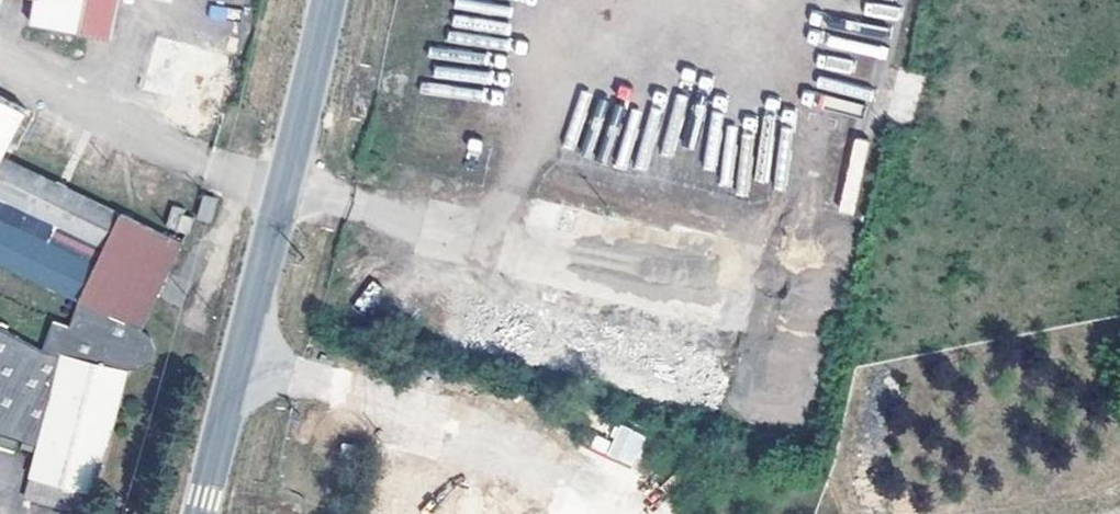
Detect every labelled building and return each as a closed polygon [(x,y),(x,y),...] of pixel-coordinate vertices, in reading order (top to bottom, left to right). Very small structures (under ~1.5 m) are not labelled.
[(29,18),(33,0),(0,0),(0,13),(29,18)] [(29,18),(77,29),(83,0),(33,0),(29,18)] [(77,29),(92,33),(99,7),(114,10),(116,0),(83,0),(77,29)] [(239,17),(238,5),(209,7),(210,19),(239,17)] [(893,67),(884,113),(913,120),(924,75),(893,67)] [(15,447),(21,438),(36,443),(20,494),(91,512),(128,368),(137,367),(149,364),(155,354),(156,342),(149,331),(141,323),(184,240),(11,158),(28,117),(0,102),(0,268),(3,263),(81,299),(74,316),(62,310),(44,347),(0,324),(0,442),(15,447)] [(200,195),(196,221),(213,223),(217,198),(200,195)] [(193,218),(178,213),(173,230),(189,234),(193,218)] [(370,281),(355,303),(368,311),(383,289),(370,281)] [(637,467),(647,433),(617,424),(607,457),(637,467)]
